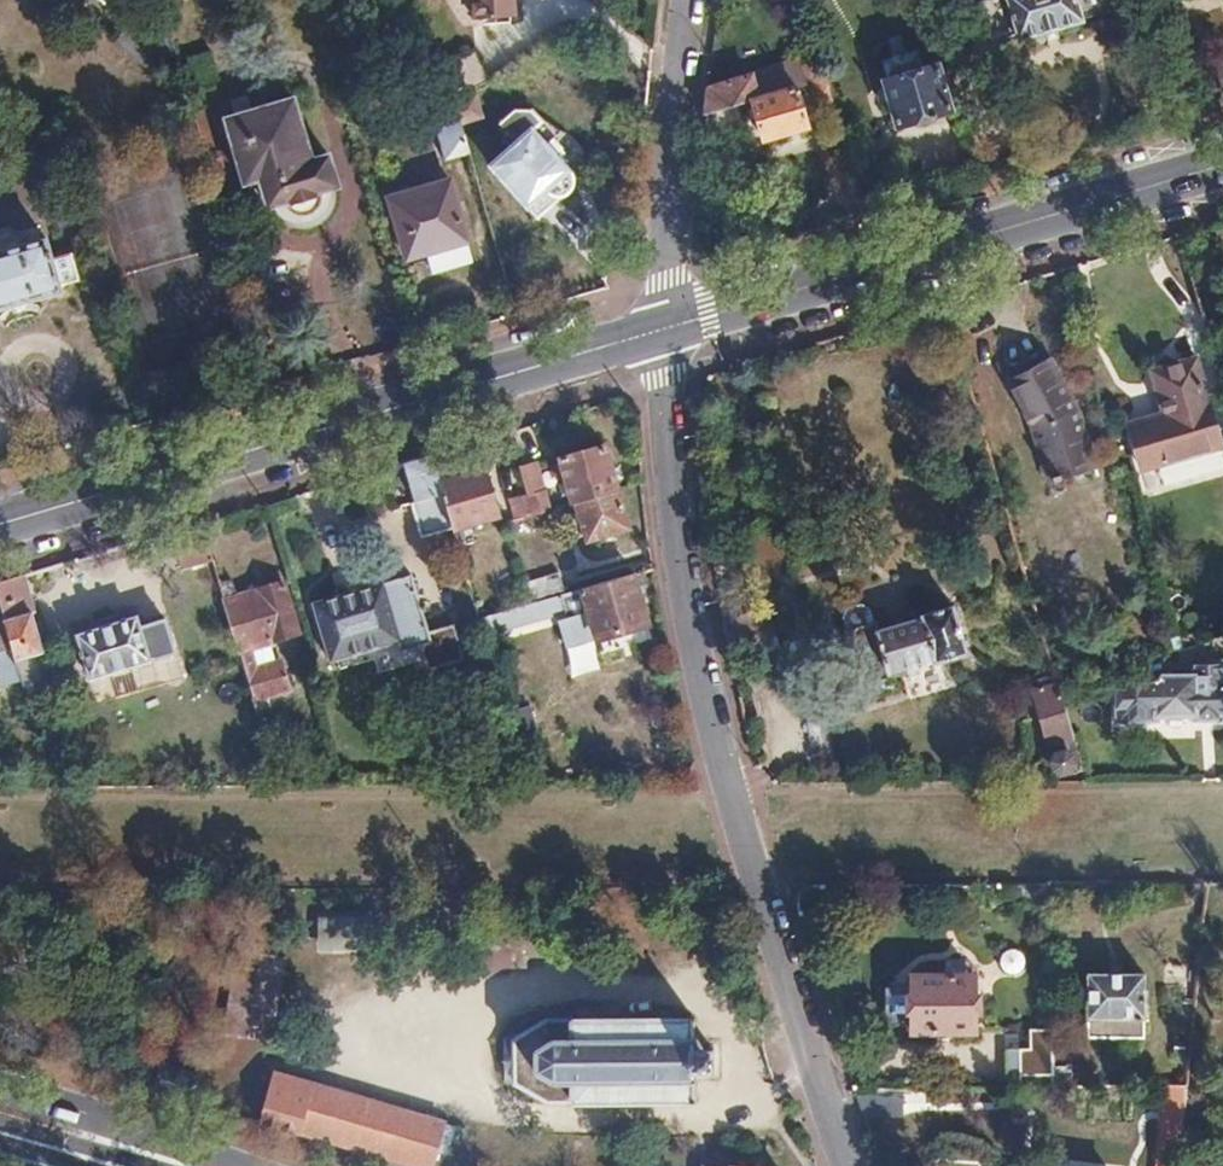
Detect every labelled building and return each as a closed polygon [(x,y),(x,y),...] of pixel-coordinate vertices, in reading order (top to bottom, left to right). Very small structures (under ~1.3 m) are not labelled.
[(514,0),(473,0),(475,20),(515,17),(514,0)] [(1017,35),(1019,39),(1083,20),(1082,16),(1108,9),(1106,0),(979,0),(991,43),(1017,35)] [(454,105),(445,76),(399,36),(389,48),(403,60),(408,55),(422,81),(445,161),(468,154),(454,105)] [(943,85),(936,63),(924,67),(919,49),(909,52),(908,49),(893,54),(894,57),(884,60),(889,77),(885,79),(899,125),(950,110),(950,107),(943,85)] [(827,78),(822,60),(803,66),(809,83),(811,83),(827,78)] [(802,86),(794,61),(710,85),(706,114),(752,100),(795,87),(802,86)] [(493,93),(477,66),(445,76),(454,105),(493,93)] [(833,98),(827,78),(811,83),(817,103),(833,98)] [(305,143),(286,79),(218,98),(237,166),(252,162),(261,194),(280,189),(283,195),(288,200),(294,202),(299,202),(305,201),(310,198),(314,193),(316,189),(317,183),(317,177),(331,172),(321,138),(305,143)] [(961,104),(955,82),(943,85),(950,107),(961,104)] [(807,125),(795,87),(752,100),(764,138),(807,125)] [(490,163),(528,205),(545,192),(551,196),(556,197),(561,197),(567,195),(572,190),(573,185),(574,179),(573,174),(548,147),(564,132),(540,116),(537,120),(527,110),(513,109),(499,121),(516,139),(490,163)] [(468,238),(451,180),(392,199),(406,250),(409,253),(412,255),(415,255),(430,250),(468,238)] [(471,249),(468,238),(430,250),(433,261),(471,249)] [(59,292),(58,286),(79,280),(71,255),(50,261),(44,239),(0,252),(0,309),(59,292)] [(1220,445),(1196,359),(1152,372),(1164,413),(1129,424),(1142,468),(1220,445)] [(1050,480),(1094,466),(1077,414),(1050,364),(1008,387),(1035,435),(1050,480)] [(616,488),(603,444),(562,456),(574,500),(616,488)] [(439,482),(431,455),(403,463),(414,500),(441,491),(439,482)] [(550,507),(535,461),(519,467),(534,512),(550,507)] [(497,514),(484,469),(439,482),(441,491),(451,524),(452,527),(497,514)] [(626,525),(616,488),(578,499),(588,536),(626,525)] [(451,524),(441,491),(414,500),(411,501),(420,532),(451,524)] [(212,559),(201,522),(171,531),(181,567),(212,559)] [(566,593),(560,572),(527,581),(534,602),(545,599),(566,593)] [(647,622),(633,573),(566,593),(545,599),(534,602),(493,615),(498,629),(567,609),(572,628),(594,620),(599,637),(647,622)] [(38,640),(44,638),(40,624),(33,625),(30,615),(34,614),(21,574),(0,581),(0,612),(12,651),(25,695),(27,703),(37,699),(35,692),(48,689),(38,654),(42,653),(38,640)] [(426,632),(410,574),(315,603),(331,660),(398,640),(400,649),(419,644),(426,668),(462,658),(452,624),(426,632)] [(299,633),(283,582),(259,588),(260,591),(239,597),(232,578),(218,583),(222,596),(258,712),(272,707),(268,695),(291,687),(281,659),(259,665),(254,647),(299,633)] [(873,620),(868,605),(861,601),(845,606),(842,613),(846,627),(873,620)] [(965,651),(951,606),(879,628),(876,618),(873,620),(846,627),(844,628),(860,683),(892,675),(893,675),(892,670),(934,657),(935,660),(965,651)] [(0,612),(0,703),(25,695),(12,651),(0,612)] [(174,652),(167,626),(141,633),(136,617),(78,635),(91,678),(174,652)] [(1194,665),(1194,675),(1160,676),(1156,680),(1137,680),(1116,686),(1117,720),(1158,720),(1158,715),(1193,714),(1193,718),(1218,719),(1218,714),(1222,714),(1222,665),(1194,665)] [(863,693),(895,684),(892,675),(860,683),(863,693)] [(1072,734),(1057,685),(1036,690),(1050,741),(1072,734)] [(376,948),(376,918),(321,919),(322,948),(376,948)] [(270,1035),(282,960),(238,952),(225,1031),(269,1039),(270,1035)] [(1143,976),(1089,976),(1088,1035),(1143,1035),(1143,976)] [(973,1031),(973,977),(912,978),(912,1032),(973,1031)] [(693,1077),(693,1070),(707,1070),(707,1073),(711,1073),(711,1069),(716,1069),(716,1065),(711,1065),(711,1051),(715,1051),(715,1047),(711,1048),(712,1045),(709,1044),(707,1049),(693,1048),(693,1042),(697,1042),(697,1038),(693,1036),(693,1022),(697,1021),(697,1018),(693,1017),(693,1014),(689,1014),(686,1017),(575,1018),(575,1015),(567,1015),(567,1018),(547,1017),(510,1038),(511,1083),(546,1102),(568,1102),(568,1105),(577,1105),(577,1101),(685,1101),(687,1101),(688,1105),(692,1105),(692,1101),(697,1101),(698,1097),(693,1097),(692,1082),(696,1082),(696,1077),(693,1077)] [(1051,1088),(1051,1030),(1029,1030),(1028,1049),(1018,1049),(1018,1088),(1051,1088)] [(453,1127),(272,1075),(258,1123),(407,1165),(430,1165),(434,1152),(445,1156),(453,1127)] [(1186,1086),(1172,1086),(1163,1165),(1177,1165),(1186,1086)] [(901,1117),(900,1090),(854,1090),(863,1117),(901,1117)]
